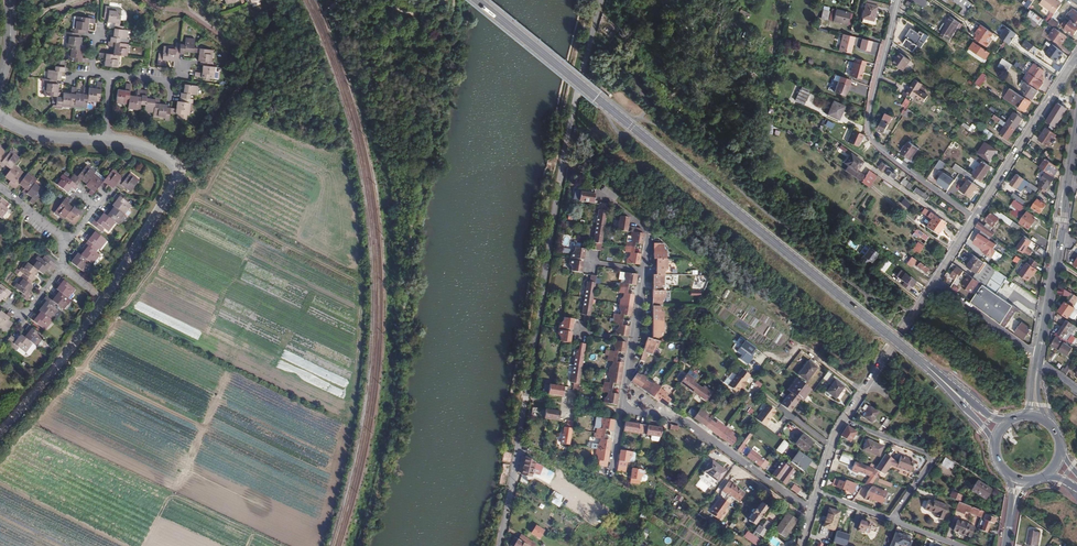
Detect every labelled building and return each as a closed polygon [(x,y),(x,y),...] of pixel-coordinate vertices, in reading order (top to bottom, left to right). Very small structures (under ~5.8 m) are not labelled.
[(966,13),(967,12),(972,3),(968,0),(954,0),(963,6),(961,9),(966,13)] [(1053,14),(1060,5),(1054,0),(1041,0),(1039,3),(1053,14)] [(873,21),(877,6),(865,3),(861,18),(873,21)] [(115,23),(115,28),(124,29),(124,24),(120,23),(120,20),(126,21),(127,16),(125,12),(123,10),(110,8),(110,6),(105,5),(104,18),(108,19),(108,22),(115,23)] [(847,25),(848,21),(850,13),(835,9),(832,21),(847,25)] [(1061,26),(1065,29),(1064,31),(1066,32),(1067,31),(1074,35),(1076,31),(1076,12),(1072,9),(1070,13),(1069,12),(1065,17),(1071,21),(1069,24),(1065,21),(1061,26)] [(822,10),(820,18),(826,20),(828,12),(822,10)] [(1030,10),(1024,18),(1035,26),(1037,22),(1040,24),(1043,19),(1030,10)] [(947,24),(941,35),(947,39),(949,36),(948,35),(957,21),(949,15),(944,22),(947,24)] [(72,32),(79,33),(84,33),(85,29),(88,30),(89,22),(94,23),(95,18),(75,16),(74,28),(72,28),(72,32)] [(1051,18),(1047,22),(1055,28),(1058,30),(1060,27),(1057,25),(1058,23),(1051,18)] [(918,38),(922,31),(918,29),(917,31),(908,26),(901,39),(903,41),(901,44),(912,50),(916,43),(920,46),(922,41),(921,40),(918,38)] [(958,27),(953,34),(957,37),(962,30),(958,27)] [(1011,44),(1017,33),(1006,27),(1000,38),(1011,44)] [(111,36),(111,42),(120,43),(121,38),(127,38),(128,30),(124,29),(115,28),(114,37),(111,36)] [(1061,44),(1066,36),(1058,30),(1055,28),(1049,36),(1061,44)] [(979,42),(987,47),(996,35),(988,30),(979,42)] [(70,49),(83,51),(85,51),(86,46),(80,45),(81,37),(78,37),(79,33),(72,32),(66,31),(66,35),(67,36),(66,48),(70,49)] [(854,37),(842,34),(839,51),(850,54),(854,37)] [(181,44),(180,53),(185,53),(185,51),(193,52),(194,47),(195,38),(186,38),(186,44),(181,44)] [(869,51),(872,41),(862,39),(859,49),(869,51)] [(115,47),(114,55),(120,55),(127,56),(129,44),(120,43),(111,42),(108,41),(108,46),(115,47)] [(973,42),(969,48),(985,59),(989,53),(973,42)] [(160,52),(158,65),(167,66),(167,60),(175,61),(175,58),(179,58),(180,53),(181,44),(177,43),(176,47),(164,46),(164,53),(160,52)] [(1064,53),(1052,45),(1045,55),(1056,63),(1059,59),(1059,58),(1060,56),(1061,57),(1064,53)] [(213,50),(194,47),(193,52),(199,53),(198,61),(201,61),(200,65),(203,65),(213,66),(214,62),(212,62),(213,50)] [(985,59),(969,48),(967,51),(985,63),(986,60),(985,59)] [(83,51),(70,49),(68,61),(88,63),(89,58),(83,57),(83,51)] [(114,55),(100,53),(99,58),(106,58),(105,66),(119,67),(120,55),(114,55)] [(896,60),(892,66),(902,72),(909,62),(898,55),(896,59),(896,60)] [(866,60),(854,57),(853,62),(852,62),(849,73),(860,77),(866,60)] [(1012,65),(1003,58),(997,66),(1007,72),(1012,65)] [(48,70),(48,79),(57,80),(61,80),(61,78),(62,72),(65,72),(66,65),(56,64),(55,71),(48,70)] [(213,66),(203,65),(203,72),(196,72),(195,77),(215,79),(217,67),(213,66)] [(1022,80),(1025,82),(1037,91),(1043,84),(1042,83),(1043,81),(1043,78),(1040,76),(1043,72),(1037,67),(1031,75),(1027,72),(1022,80)] [(988,77),(982,73),(976,82),(981,86),(988,77)] [(63,97),(64,93),(58,92),(59,84),(57,84),(57,80),(48,79),(44,78),(44,82),(46,83),(45,95),(59,97),(63,97)] [(916,80),(907,94),(915,98),(916,97),(919,91),(923,84),(916,80)] [(96,88),(89,87),(88,101),(100,103),(102,82),(97,82),(96,88)] [(842,82),(839,92),(849,95),(851,90),(853,90),(854,85),(842,82)] [(1032,100),(1038,91),(1037,91),(1025,82),(1022,87),(1028,91),(1025,95),(1032,100)] [(131,84),(126,83),(125,90),(118,89),(117,102),(128,104),(129,96),(131,84)] [(181,93),(181,98),(193,99),(194,99),(195,94),(198,95),(199,86),(185,84),(184,93),(181,93)] [(74,106),(76,93),(76,87),(72,87),(71,93),(64,93),(63,97),(59,97),(58,106),(74,107),(74,106)] [(88,101),(89,87),(84,87),(83,94),(76,93),(74,106),(87,108),(88,101)] [(129,96),(128,104),(128,109),(140,111),(141,106),(143,90),(138,90),(137,96),(129,96)] [(148,91),(143,90),(141,106),(146,106),(145,112),(154,113),(156,99),(147,98),(148,91)] [(801,90),(797,101),(805,104),(809,93),(801,90)] [(928,96),(919,91),(916,97),(925,102),(928,96)] [(905,92),(903,95),(907,98),(913,101),(915,98),(907,94),(905,92)] [(1024,112),(1031,102),(1023,96),(1022,97),(1016,92),(1013,95),(1020,100),(1016,106),(1024,112)] [(156,99),(154,113),(154,117),(166,118),(166,121),(170,121),(171,112),(171,108),(167,107),(167,105),(160,104),(161,99),(156,98),(156,99)] [(171,108),(171,112),(190,114),(191,103),(193,103),(193,99),(181,98),(180,102),(177,101),(176,108),(171,108)] [(906,107),(909,109),(913,101),(907,98),(903,105),(906,107)] [(835,101),(828,113),(837,119),(844,107),(835,101)] [(1007,123),(1015,129),(1022,119),(1014,113),(1007,123)] [(887,114),(879,130),(885,133),(894,117),(887,114)] [(1007,140),(1015,129),(1007,123),(994,115),(992,118),(1004,127),(999,134),(1007,140)] [(971,132),(973,129),(964,123),(962,126),(971,132)] [(852,129),(846,141),(858,147),(864,134),(852,129)] [(1057,136),(1046,129),(1039,140),(1049,147),(1052,142),(1054,143),(1055,141),(1054,140),(1057,136)] [(909,142),(902,152),(911,159),(919,148),(909,142)] [(985,143),(978,153),(989,161),(997,151),(985,143)] [(840,145),(838,147),(846,153),(848,151),(840,145)] [(18,160),(19,158),(10,151),(9,153),(14,157),(15,156),(17,158),(16,159),(18,160)] [(1047,151),(1044,154),(1049,160),(1052,158),(1047,151)] [(10,170),(12,167),(14,165),(18,160),(16,159),(17,158),(15,156),(14,157),(9,153),(7,155),(4,152),(0,157),(0,166),(3,168),(5,166),(6,164),(8,165),(6,167),(10,170)] [(981,182),(991,167),(972,153),(970,156),(981,164),(976,172),(966,165),(960,174),(964,177),(968,179),(969,180),(971,182),(974,177),(981,182)] [(849,154),(844,162),(848,165),(844,170),(861,182),(865,176),(855,170),(861,162),(849,154)] [(1059,168),(1045,159),(1040,168),(1053,177),(1059,168)] [(940,160),(935,167),(941,170),(946,163),(940,160)] [(883,162),(878,168),(894,179),(896,175),(888,169),(890,167),(883,162)] [(14,165),(12,167),(18,171),(19,170),(21,172),(20,173),(22,174),(23,173),(14,165)] [(94,174),(96,173),(87,166),(86,167),(87,169),(88,168),(90,169),(89,170),(94,174)] [(18,185),(23,179),(20,177),(22,174),(20,173),(21,172),(19,170),(18,171),(12,167),(10,170),(5,177),(9,180),(10,178),(12,180),(11,181),(9,184),(15,189),(18,185)] [(93,176),(94,174),(89,170),(90,169),(88,168),(87,169),(86,167),(81,173),(78,170),(74,175),(70,180),(70,181),(77,186),(80,182),(81,181),(82,179),(84,181),(83,182),(86,185),(93,176)] [(120,179),(122,177),(113,170),(111,172),(113,173),(114,172),(117,174),(116,175),(120,179)] [(865,176),(861,182),(869,187),(877,175),(869,170),(865,176)] [(115,185),(120,179),(116,175),(117,174),(114,172),(113,173),(111,172),(105,180),(102,183),(100,185),(104,188),(107,185),(108,184),(110,185),(108,187),(112,189),(114,187),(115,185)] [(36,182),(37,180),(28,173),(26,175),(31,179),(32,178),(34,179),(34,180),(36,182)] [(102,183),(105,180),(96,173),(94,174),(93,176),(98,180),(99,179),(101,181),(101,182),(102,183)] [(954,180),(943,173),(936,183),(947,191),(954,180)] [(1038,188),(1045,192),(1054,178),(1046,173),(1042,180),(1043,181),(1038,188)] [(55,183),(57,185),(57,184),(61,179),(61,178),(62,177),(63,177),(64,176),(62,174),(55,183)] [(130,174),(129,176),(130,177),(131,176),(133,177),(132,178),(137,182),(139,181),(130,174)] [(1024,179),(1017,174),(1010,184),(1017,189),(1024,179)] [(35,183),(36,182),(34,180),(34,179),(32,178),(31,179),(26,175),(23,179),(18,185),(22,188),(23,186),(25,188),(24,189),(22,193),(25,196),(26,194),(33,185),(35,183)] [(127,178),(123,175),(122,177),(120,179),(115,185),(122,191),(124,189),(125,187),(127,188),(126,190),(129,193),(137,182),(132,178),(133,177),(131,176),(130,177),(129,176),(127,178)] [(70,186),(72,188),(73,189),(74,189),(75,190),(78,187),(77,186),(70,181),(70,180),(64,176),(63,177),(62,177),(61,178),(61,179),(57,184),(57,185),(68,193),(71,189),(69,188),(70,186)] [(92,196),(99,186),(100,185),(102,183),(101,182),(101,181),(99,179),(98,180),(93,176),(86,185),(85,186),(89,189),(90,187),(92,189),(91,190),(89,192),(88,193),(92,196)] [(906,188),(909,183),(904,179),(900,183),(906,188)] [(971,196),(978,187),(971,182),(969,180),(962,189),(971,196)] [(42,191),(43,192),(45,191),(35,183),(33,185),(39,189),(40,188),(42,190),(42,191)] [(33,185),(26,194),(31,197),(32,196),(33,197),(32,198),(30,202),(33,205),(43,192),(42,191),(42,190),(40,188),(39,189),(33,185)] [(594,201),(595,194),(581,191),(579,201),(598,204),(598,201),(594,201)] [(1013,193),(1011,197),(1015,200),(1022,205),(1025,201),(1013,193)] [(116,202),(113,206),(115,207),(123,214),(128,209),(129,209),(131,207),(129,206),(131,205),(125,200),(117,194),(114,198),(118,200),(119,201),(118,203),(116,202)] [(923,199),(935,208),(938,204),(926,195),(923,199)] [(0,218),(4,212),(5,213),(7,211),(6,210),(8,208),(6,207),(8,204),(0,197),(0,217),(0,218)] [(65,218),(72,209),(69,206),(67,208),(66,206),(67,205),(70,202),(66,199),(56,212),(57,213),(57,214),(58,216),(59,215),(64,219),(65,218)] [(1022,205),(1015,200),(1012,204),(1015,207),(1017,208),(1012,215),(1017,218),(1019,214),(1024,207),(1025,207),(1022,205)] [(1040,213),(1045,205),(1037,200),(1032,208),(1040,213)] [(608,204),(603,203),(602,210),(599,209),(596,226),(604,227),(608,204)] [(132,211),(129,210),(132,206),(131,205),(129,206),(131,207),(129,209),(128,209),(123,214),(125,215),(127,217),(128,217),(132,213),(132,211)] [(116,223),(118,224),(119,222),(120,223),(122,221),(121,220),(125,215),(123,214),(115,207),(112,210),(114,212),(112,213),(110,212),(107,209),(104,213),(114,222),(116,223)] [(0,218),(2,219),(10,210),(8,208),(6,210),(7,211),(5,213),(4,212),(0,218)] [(77,211),(73,208),(72,209),(65,218),(71,222),(70,223),(73,225),(73,224),(75,225),(85,212),(82,209),(79,212),(78,214),(76,212),(77,211)] [(921,224),(926,226),(933,215),(934,214),(927,210),(924,215),(927,216),(921,224)] [(995,211),(993,214),(1011,227),(1014,223),(1000,213),(999,214),(995,211)] [(54,214),(63,221),(64,219),(59,215),(58,216),(57,214),(57,213),(56,212),(54,214)] [(1024,216),(1022,215),(1021,216),(1020,218),(1022,220),(1020,223),(1029,230),(1031,227),(1035,221),(1035,220),(1032,217),(1033,216),(1027,212),(1024,216)] [(114,222),(104,213),(101,217),(102,218),(101,220),(100,219),(98,217),(92,224),(102,232),(104,229),(107,231),(108,229),(109,230),(110,228),(109,227),(114,222)] [(991,214),(986,221),(988,222),(984,227),(981,224),(977,229),(981,232),(988,237),(991,239),(995,234),(991,231),(994,227),(999,220),(991,214)] [(118,224),(119,226),(127,217),(125,215),(121,220),(122,221),(120,223),(119,222),(118,224)] [(926,226),(936,234),(944,223),(933,215),(926,226)] [(620,216),(618,230),(627,232),(628,226),(629,218),(620,216)] [(65,218),(64,219),(73,226),(75,225),(73,224),(73,225),(70,223),(71,222),(65,218)] [(116,223),(114,222),(109,227),(110,228),(109,230),(108,229),(107,231),(108,232),(116,223)] [(1014,223),(1011,227),(1017,231),(1020,227),(1014,222),(1014,223)] [(604,227),(596,226),(593,243),(596,243),(595,250),(600,251),(604,227)] [(926,241),(929,238),(917,229),(914,232),(919,235),(926,241)] [(88,241),(98,249),(101,251),(108,242),(95,232),(92,235),(94,236),(92,238),(91,237),(87,234),(84,238),(88,241)] [(627,242),(626,247),(635,248),(636,243),(642,244),(644,234),(641,233),(632,232),(631,237),(633,240),(632,243),(627,242)] [(988,237),(981,232),(973,244),(985,252),(984,254),(991,260),(996,253),(993,251),(996,246),(986,240),(988,237)] [(1035,240),(1027,236),(1018,249),(1031,257),(1036,249),(1031,246),(1035,240)] [(97,254),(95,252),(98,249),(88,241),(82,248),(84,249),(86,250),(84,252),(83,251),(80,255),(90,263),(92,265),(94,266),(98,260),(96,259),(96,258),(97,256),(96,255),(97,254)] [(570,253),(572,245),(564,243),(562,252),(570,253)] [(664,244),(653,243),(653,259),(656,259),(666,259),(667,252),(665,252),(664,248),(664,244)] [(869,266),(878,253),(865,244),(859,253),(862,255),(859,259),(869,266)] [(627,258),(626,263),(639,265),(640,255),(634,253),(635,248),(626,247),(625,252),(630,253),(630,255),(628,258),(627,258)] [(587,249),(576,248),(575,248),(575,250),(572,253),(571,253),(571,258),(583,260),(584,253),(586,253),(587,249)] [(92,265),(90,263),(80,255),(74,251),(71,254),(75,257),(76,258),(75,260),(73,259),(73,260),(71,262),(85,273),(92,265)] [(31,266),(33,267),(37,261),(36,261),(38,258),(39,259),(41,257),(39,256),(31,266)] [(39,271),(43,275),(47,270),(45,269),(47,267),(48,269),(50,270),(55,264),(50,259),(45,256),(42,259),(41,257),(39,259),(38,258),(36,261),(37,261),(33,267),(39,271)] [(996,270),(985,262),(984,263),(975,256),(967,267),(977,273),(973,278),(979,282),(983,285),(985,287),(989,281),(996,270)] [(906,264),(911,267),(913,263),(916,265),(915,266),(925,272),(927,268),(911,257),(906,264)] [(666,259),(656,259),(656,275),(664,275),(665,275),(665,270),(668,270),(668,259),(666,259)] [(583,262),(570,260),(569,265),(570,265),(572,268),(571,271),(572,271),(583,273),(583,269),(582,269),(583,262)] [(1032,260),(1028,265),(1035,270),(1038,265),(1032,260)] [(28,263),(26,261),(19,270),(21,271),(22,270),(21,270),(22,268),(23,268),(28,263)] [(14,272),(21,277),(23,279),(31,285),(36,278),(35,277),(33,275),(34,274),(36,275),(39,271),(33,267),(31,266),(28,263),(23,268),(22,268),(21,270),(22,270),(21,271),(19,270),(17,268),(14,272)] [(1028,265),(1026,264),(1018,275),(1028,282),(1036,271),(1035,270),(1028,265)] [(964,272),(957,267),(954,272),(951,276),(956,280),(959,275),(961,277),(964,272)] [(1008,277),(996,270),(989,281),(1000,289),(1008,277)] [(620,283),(619,288),(628,289),(629,284),(636,285),(637,274),(625,272),(624,277),(625,277),(626,281),(625,283),(620,283)] [(898,281),(910,288),(914,282),(903,274),(898,281)] [(596,276),(591,275),(590,282),(587,282),(584,298),(593,299),(596,276)] [(664,275),(656,275),(652,275),(652,290),(661,290),(661,286),(664,285),(664,275)] [(979,282),(973,278),(969,276),(965,281),(966,282),(962,287),(971,294),(979,282)] [(23,279),(21,277),(14,287),(15,288),(17,287),(16,286),(18,283),(19,284),(23,279)] [(60,286),(57,289),(63,294),(67,289),(68,290),(70,288),(69,288),(70,286),(61,278),(58,281),(61,284),(62,285),(61,287),(60,286)] [(30,290),(33,287),(31,285),(23,279),(19,284),(18,283),(16,286),(17,287),(15,288),(22,294),(20,296),(27,301),(32,295),(29,292),(27,291),(29,289),(30,290)] [(11,292),(1,284),(0,285),(0,300),(2,298),(0,297),(2,295),(3,296),(6,299),(11,292)] [(983,285),(971,303),(1000,325),(1013,307),(996,295),(985,287),(983,285)] [(63,294),(65,296),(72,287),(70,286),(69,288),(70,288),(68,290),(67,289),(63,294)] [(1059,286),(1059,290),(1058,295),(1067,301),(1064,306),(1062,305),(1058,311),(1070,319),(1070,318),(1075,321),(1076,317),(1076,298),(1066,291),(1067,289),(1065,288),(1064,289),(1059,286)] [(620,299),(619,304),(632,306),(634,295),(627,294),(628,289),(619,288),(618,292),(623,293),(623,296),(621,299),(620,299)] [(57,289),(56,289),(53,292),(57,295),(58,296),(56,298),(55,297),(52,301),(56,304),(62,309),(67,303),(68,304),(69,302),(68,301),(70,300),(65,296),(63,294),(57,289)] [(661,290),(652,290),(652,306),(661,306),(663,306),(663,302),(664,298),(665,298),(665,290),(661,290)] [(52,301),(46,296),(41,303),(43,304),(45,306),(43,308),(41,307),(39,310),(40,312),(49,319),(53,313),(55,314),(56,312),(55,311),(57,309),(54,307),(56,304),(52,301)] [(593,299),(584,298),(581,315),(584,315),(583,322),(589,323),(593,299)] [(64,310),(71,301),(70,300),(68,301),(69,302),(68,304),(67,303),(62,309),(64,310)] [(615,314),(614,319),(623,320),(624,316),(631,317),(632,306),(619,304),(619,309),(620,313),(620,315),(615,314)] [(661,306),(652,306),(652,322),(664,322),(664,311),(661,311),(661,306)] [(1000,325),(1006,329),(1017,313),(1019,314),(1021,312),(1013,307),(1000,325)] [(58,310),(57,309),(55,311),(56,312),(55,314),(53,313),(49,319),(51,320),(58,310)] [(0,311),(0,327),(1,328),(5,323),(9,319),(12,315),(9,312),(6,315),(4,317),(2,315),(3,313),(0,311)] [(49,319),(40,312),(38,315),(37,315),(39,317),(38,318),(36,317),(33,315),(32,317),(31,318),(44,329),(44,328),(45,327),(46,327),(47,326),(47,325),(51,320),(49,319)] [(575,319),(565,318),(564,317),(563,320),(561,323),(560,323),(559,328),(572,330),(573,323),(575,323),(575,319)] [(13,323),(9,319),(5,323),(6,323),(2,328),(1,330),(4,333),(13,323)] [(616,330),(615,335),(627,337),(629,326),(623,325),(623,320),(614,319),(613,324),(618,325),(618,327),(616,330)] [(45,330),(52,321),(51,320),(47,325),(47,326),(46,327),(45,327),(44,328),(44,329),(45,330)] [(1067,321),(1059,334),(1058,335),(1067,341),(1076,327),(1067,321)] [(664,322),(652,322),(652,337),(661,337),(661,333),(664,333),(664,322)] [(1021,324),(1015,332),(1024,339),(1030,331),(1021,324)] [(28,332),(25,337),(31,342),(33,344),(35,345),(38,340),(39,341),(41,339),(40,338),(41,336),(28,326),(25,330),(28,332)] [(560,341),(561,341),(570,343),(572,343),(572,339),(571,339),(572,332),(559,330),(558,335),(559,335),(560,339),(560,341)] [(1057,333),(1054,336),(1056,337),(1066,344),(1067,341),(1058,335),(1059,334),(1057,333)] [(25,337),(21,334),(18,338),(20,340),(19,341),(17,340),(11,335),(6,342),(11,347),(16,351),(18,348),(24,352),(25,350),(26,351),(28,349),(27,348),(31,342),(25,337)] [(43,337),(41,336),(40,338),(41,339),(39,341),(38,340),(35,345),(39,349),(42,344),(42,343),(40,341),(43,337)] [(658,348),(660,341),(652,339),(647,337),(643,352),(648,354),(653,356),(654,353),(656,348),(658,348)] [(1066,344),(1056,337),(1051,343),(1066,355),(1072,348),(1066,344)] [(609,351),(608,356),(617,357),(618,352),(625,353),(626,342),(614,340),(613,345),(613,346),(615,349),(614,351),(609,351)] [(738,359),(747,365),(753,357),(750,356),(756,349),(745,340),(736,352),(741,355),(738,359)] [(33,344),(31,342),(27,348),(28,349),(26,351),(25,350),(24,352),(26,353),(33,344)] [(576,350),(573,366),(582,367),(584,352),(585,344),(579,343),(578,350),(576,350)] [(648,354),(643,352),(640,360),(645,362),(648,354)] [(609,367),(609,372),(621,374),(623,363),(616,362),(617,357),(608,356),(608,361),(613,362),(612,365),(610,368),(609,367)] [(807,361),(797,375),(807,382),(817,368),(807,361)] [(1062,371),(1068,375),(1073,365),(1070,363),(1066,370),(1064,369),(1062,371)] [(582,367),(573,366),(570,382),(573,383),(572,390),(578,391),(582,367)] [(604,382),(603,387),(612,388),(613,383),(620,384),(621,374),(609,372),(608,377),(610,380),(609,383),(604,382)] [(754,378),(745,372),(741,378),(740,377),(732,389),(741,395),(745,390),(746,389),(748,390),(751,386),(749,384),(754,378)] [(640,388),(648,378),(644,375),(644,376),(640,375),(637,373),(631,381),(640,388)] [(687,373),(680,383),(693,392),(698,385),(694,383),(696,380),(687,373)] [(648,378),(640,388),(653,397),(659,388),(660,387),(655,383),(654,384),(650,382),(646,380),(648,378)] [(811,389),(796,379),(787,391),(790,393),(799,399),(801,401),(811,389)] [(835,381),(827,392),(836,399),(844,388),(835,381)] [(548,394),(559,396),(562,396),(563,389),(564,387),(554,385),(550,384),(548,394)] [(702,388),(698,385),(693,392),(706,401),(712,392),(704,386),(702,388)] [(604,398),(604,403),(616,405),(618,394),(611,393),(612,388),(603,387),(602,392),(608,393),(607,396),(605,399),(604,398)] [(659,388),(653,397),(666,406),(670,400),(667,397),(668,395),(659,388)] [(1063,388),(1060,391),(1068,397),(1071,394),(1063,388)] [(1068,397),(1060,391),(1059,393),(1066,399),(1068,397)] [(799,399),(790,393),(780,406),(789,412),(799,399)] [(767,404),(756,419),(765,426),(776,411),(767,404)] [(867,413),(864,418),(871,422),(878,412),(868,406),(865,412),(867,413)] [(545,419),(549,419),(558,421),(559,418),(560,411),(546,409),(545,419)] [(706,427),(711,420),(708,418),(710,415),(700,409),(693,418),(706,427)] [(743,426),(751,415),(748,412),(740,424),(743,426)] [(596,433),(605,434),(605,430),(612,431),(614,420),(602,418),(601,423),(602,423),(603,426),(602,429),(597,428),(596,433)] [(882,425),(886,428),(891,421),(887,418),(882,425)] [(561,444),(569,445),(572,429),(573,421),(567,420),(566,427),(563,427),(561,444)] [(719,437),(726,427),(717,421),(716,423),(711,420),(706,427),(719,437)] [(625,422),(623,431),(642,434),(643,425),(625,422)] [(792,422),(785,430),(791,435),(798,428),(792,422)] [(661,437),(662,427),(643,425),(642,434),(651,436),(660,437),(661,437)] [(847,426),(840,436),(849,442),(851,439),(853,440),(855,437),(854,436),(856,432),(847,426)] [(719,437),(732,446),(737,439),(733,436),(735,434),(726,427),(719,437)] [(596,449),(609,451),(611,440),(604,439),(605,434),(596,433),(596,439),(600,439),(600,442),(598,445),(597,445),(596,449)] [(799,438),(798,438),(795,441),(796,442),(794,444),(805,451),(812,442),(801,435),(799,438)] [(592,448),(596,449),(597,445),(598,445),(600,442),(600,439),(596,439),(595,443),(593,444),(592,448)] [(867,440),(862,450),(879,457),(883,446),(867,440)] [(737,450),(742,453),(747,447),(742,443),(737,450)] [(599,466),(606,467),(609,451),(596,449),(595,455),(597,455),(599,458),(598,461),(599,461),(599,466)] [(618,466),(626,467),(627,462),(628,462),(629,460),(631,457),(632,457),(633,452),(620,450),(618,466)] [(760,466),(764,460),(751,450),(746,457),(760,466)] [(803,470),(810,460),(799,451),(791,462),(803,470)] [(843,452),(841,457),(849,460),(852,461),(854,457),(854,456),(843,452)] [(881,473),(884,475),(890,465),(910,473),(914,462),(901,456),(898,462),(892,459),(884,455),(876,466),(875,469),(879,472),(881,473)] [(521,474),(521,475),(530,477),(531,473),(538,475),(543,466),(521,456),(518,473),(521,474)] [(952,469),(955,464),(946,458),(940,465),(946,469),(948,466),(952,469)] [(760,466),(764,470),(769,463),(764,460),(760,466)] [(713,461),(705,472),(720,482),(728,472),(713,461)] [(858,467),(872,472),(875,469),(870,467),(857,462),(854,461),(852,465),(854,466),(858,467)] [(778,480),(788,467),(781,462),(772,475),(778,480)] [(778,480),(785,485),(795,472),(788,467),(778,480)] [(646,470),(633,468),(631,479),(631,484),(638,485),(638,481),(640,481),(641,481),(641,479),(644,475),(645,475),(646,470)] [(876,477),(872,473),(864,485),(869,488),(876,477)] [(849,485),(844,483),(838,481),(836,487),(847,491),(848,486),(849,485)] [(733,485),(729,482),(722,491),(725,494),(727,492),(734,498),(735,498),(739,501),(745,493),(742,491),(733,484),(733,485)] [(978,482),(972,491),(985,499),(991,490),(978,482)] [(532,490),(543,496),(546,488),(535,483),(532,490)] [(791,489),(797,493),(800,489),(794,485),(791,489)] [(887,492),(871,486),(868,492),(865,499),(870,501),(871,499),(882,504),(887,492)] [(964,497),(954,492),(952,498),(962,502),(964,497)] [(721,517),(729,505),(721,499),(712,511),(721,517)] [(928,501),(925,510),(931,512),(931,511),(937,513),(935,517),(942,520),(944,516),(945,516),(949,507),(935,501),(934,503),(928,501)] [(753,514),(748,520),(754,524),(759,518),(760,519),(763,515),(762,514),(766,508),(760,503),(756,510),(754,509),(751,513),(753,514)] [(979,516),(981,511),(960,503),(957,509),(979,516)] [(829,509),(823,527),(833,530),(839,513),(829,509)] [(783,520),(793,527),(798,521),(788,514),(783,520)] [(985,520),(981,530),(988,533),(991,523),(995,524),(997,519),(986,515),(984,520),(985,520)] [(785,538),(793,527),(783,520),(775,531),(785,538)] [(871,534),(873,530),(873,528),(874,527),(868,525),(869,523),(864,521),(864,522),(860,521),(858,527),(857,531),(861,533),(862,531),(867,533),(866,533),(867,535),(869,535),(871,534)] [(755,532),(763,538),(768,531),(771,527),(766,522),(762,527),(759,525),(755,532)] [(964,523),(960,534),(970,538),(974,527),(964,523)] [(539,539),(543,531),(535,526),(531,534),(539,539)] [(850,534),(838,531),(835,542),(847,545),(850,534)] [(896,531),(892,541),(902,545),(907,545),(908,545),(909,540),(911,536),(896,531)] [(1028,545),(1039,545),(1041,533),(1029,531),(1027,545),(1028,545)] [(749,533),(745,538),(754,544),(758,539),(749,533)] [(535,545),(520,536),(518,540),(523,543),(526,545),(527,545),(535,545)] [(924,545),(931,545),(933,540),(926,538),(925,541),(924,545)]
